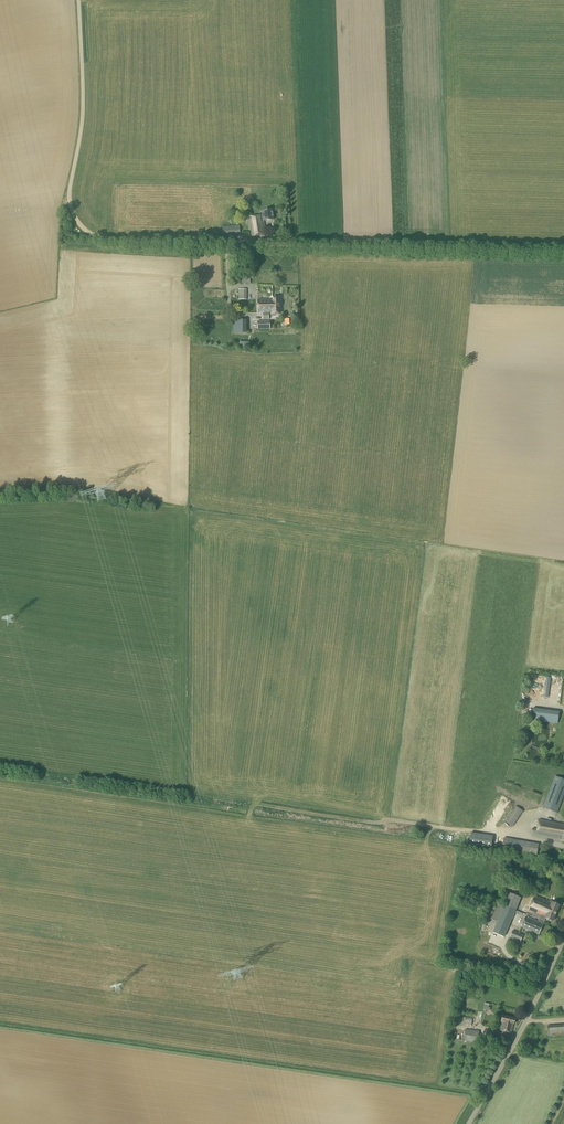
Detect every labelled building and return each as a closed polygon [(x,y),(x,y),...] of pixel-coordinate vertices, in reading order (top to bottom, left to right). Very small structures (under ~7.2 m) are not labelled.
[(263,221),(264,221),(274,220),(272,209),(261,211),(262,215),(263,221)] [(266,235),(264,221),(263,221),(262,215),(248,217),(251,237),(266,235)] [(223,234),(240,233),(239,226),(222,227),(223,234)] [(242,284),(250,283),(250,276),(242,276),(242,284)] [(269,315),(272,315),(272,299),(257,299),(257,313),(262,313),(263,320),(269,320),(269,315)] [(233,333),(247,333),(246,320),(233,320),(233,333)] [(257,329),(270,329),(270,321),(257,321),(257,329)] [(556,712),(527,708),(526,720),(555,724),(556,712)] [(563,796),(563,780),(555,776),(543,808),(557,813),(563,796)] [(506,814),(511,805),(503,801),(498,810),(506,814)] [(513,827),(523,811),(515,806),(505,822),(513,827)] [(497,811),(489,825),(494,829),(502,815),(497,811)] [(538,820),(537,828),(532,827),(531,834),(562,840),(561,841),(563,842),(563,825),(538,820)] [(491,848),(493,836),(470,833),(469,844),(491,848)] [(536,855),(538,844),(504,838),(502,850),(536,855)] [(516,890),(517,883),(506,881),(505,889),(516,890)] [(505,906),(515,910),(520,898),(510,893),(505,905),(505,906)] [(551,904),(534,896),(528,910),(541,915),(539,919),(544,921),(545,919),(552,922),(560,905),(552,902),(551,904)] [(505,906),(505,905),(499,903),(492,920),(497,922),(493,932),(504,937),(515,910),(505,906)] [(538,935),(543,924),(526,916),(521,927),(538,935)] [(520,942),(523,935),(512,931),(510,938),(520,942)] [(471,1025),(472,1018),(455,1016),(454,1023),(471,1025)] [(501,1023),(513,1026),(513,1024),(514,1024),(515,1019),(503,1016),(501,1023)] [(511,1033),(513,1026),(501,1023),(500,1031),(511,1033)] [(563,1035),(563,1024),(547,1026),(548,1036),(563,1035)] [(478,1043),(479,1031),(465,1029),(464,1041),(464,1043),(466,1043),(466,1042),(478,1043)]
